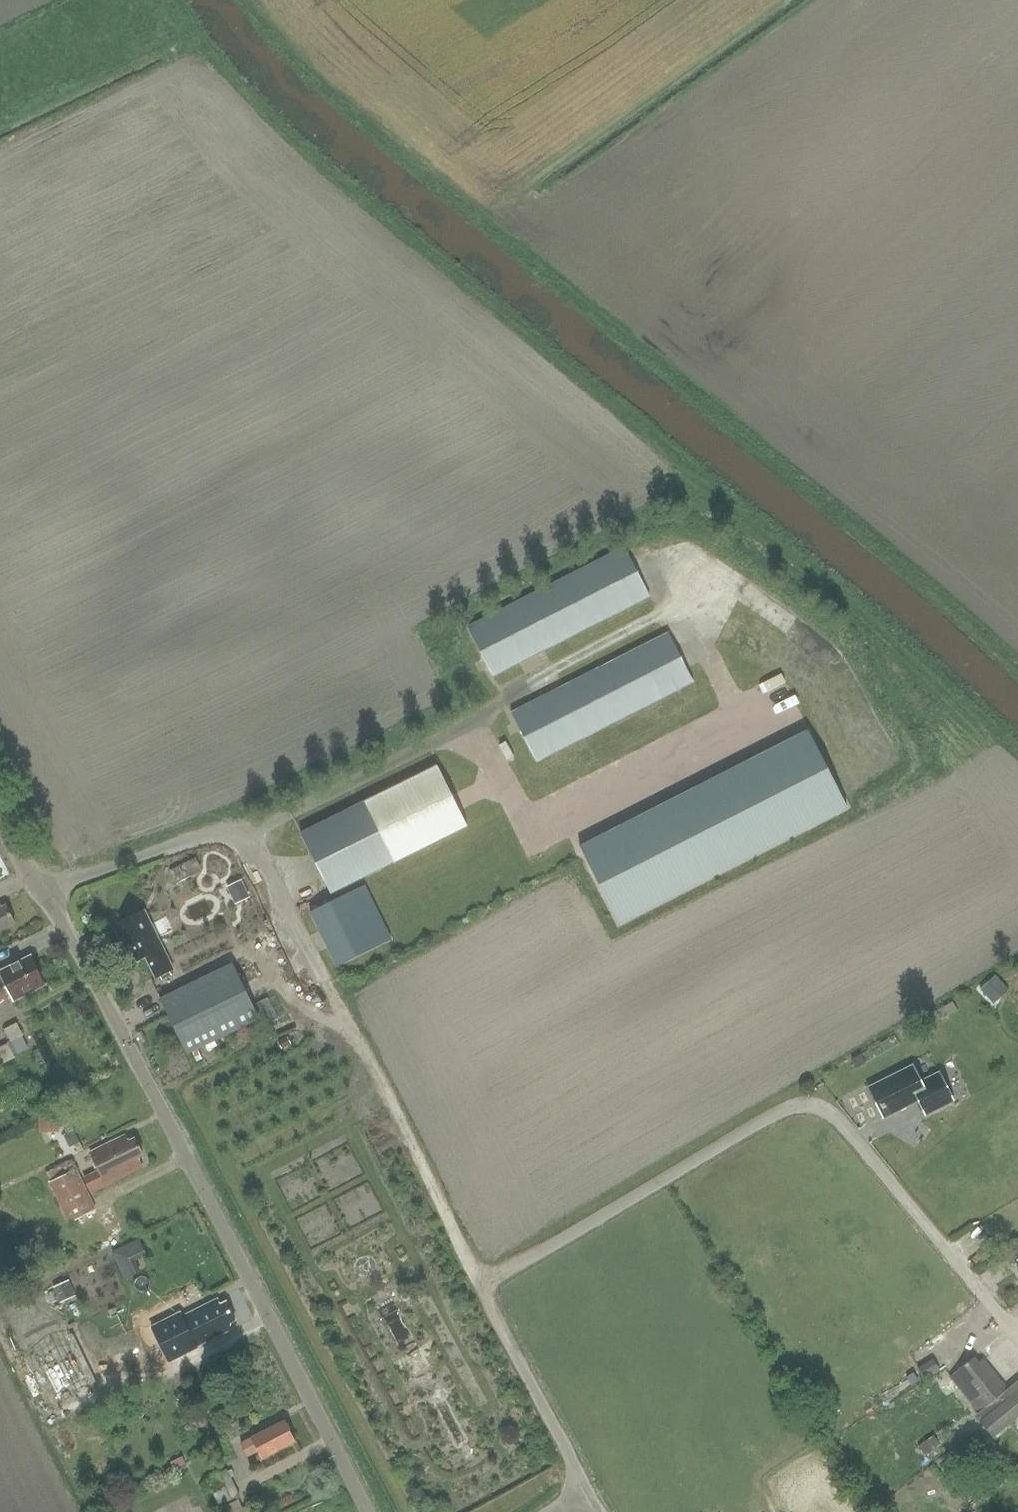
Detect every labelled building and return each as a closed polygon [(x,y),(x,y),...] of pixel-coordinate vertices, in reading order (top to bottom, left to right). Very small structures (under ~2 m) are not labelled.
[(493,676),(650,596),(626,548),(469,628),(493,676)] [(537,762),(694,682),(669,634),(512,714),(537,762)] [(848,808),(809,731),(580,847),(620,924),(848,808)] [(438,767),(366,803),(302,835),(332,895),(396,862),(467,827),(438,767)] [(338,967),(392,940),(365,886),(311,913),(338,967)] [(15,923),(7,907),(2,909),(0,906),(0,931),(15,923)] [(174,971),(159,940),(145,912),(120,924),(139,962),(147,958),(158,979),(174,971)] [(39,971),(32,956),(0,972),(0,975),(0,976),(0,990),(39,971)] [(188,1054),(260,1019),(233,965),(161,1000),(188,1054)] [(12,999),(14,1002),(46,985),(39,971),(0,990),(0,1005),(12,999)] [(981,990),(994,1004),(1010,990),(997,976),(981,990)] [(24,1020),(10,1027),(17,1039),(1,1047),(8,1062),(37,1047),(24,1020)] [(914,1067),(874,1086),(889,1115),(918,1100),(925,1114),(954,1100),(940,1074),(922,1083),(914,1067)] [(47,1129),(64,1129),(64,1113),(47,1113),(47,1129)] [(107,1185),(142,1168),(138,1159),(144,1156),(135,1139),(129,1142),(126,1135),(92,1152),(100,1170),(81,1179),(72,1161),(49,1172),(54,1181),(51,1183),(71,1224),(97,1211),(88,1194),(107,1185)] [(130,1259),(125,1248),(114,1253),(119,1264),(130,1259)] [(72,1298),(65,1283),(55,1287),(62,1303),(72,1298)] [(182,1318),(195,1343),(197,1347),(232,1329),(230,1323),(236,1320),(227,1302),(221,1306),(218,1300),(182,1318)] [(419,1371),(437,1367),(433,1352),(415,1357),(419,1371)] [(150,1363),(154,1375),(179,1367),(176,1355),(150,1363)] [(980,1413),(975,1417),(993,1439),(1017,1418),(1017,1381),(1008,1390),(983,1359),(979,1363),(974,1358),(951,1377),(980,1413)] [(262,1459),(296,1442),(286,1421),(251,1438),(252,1439),(241,1444),(248,1457),(258,1451),(262,1459)] [(181,1454),(170,1460),(173,1466),(184,1461),(181,1454)] [(210,1479),(222,1504),(239,1496),(226,1471),(210,1479)]
